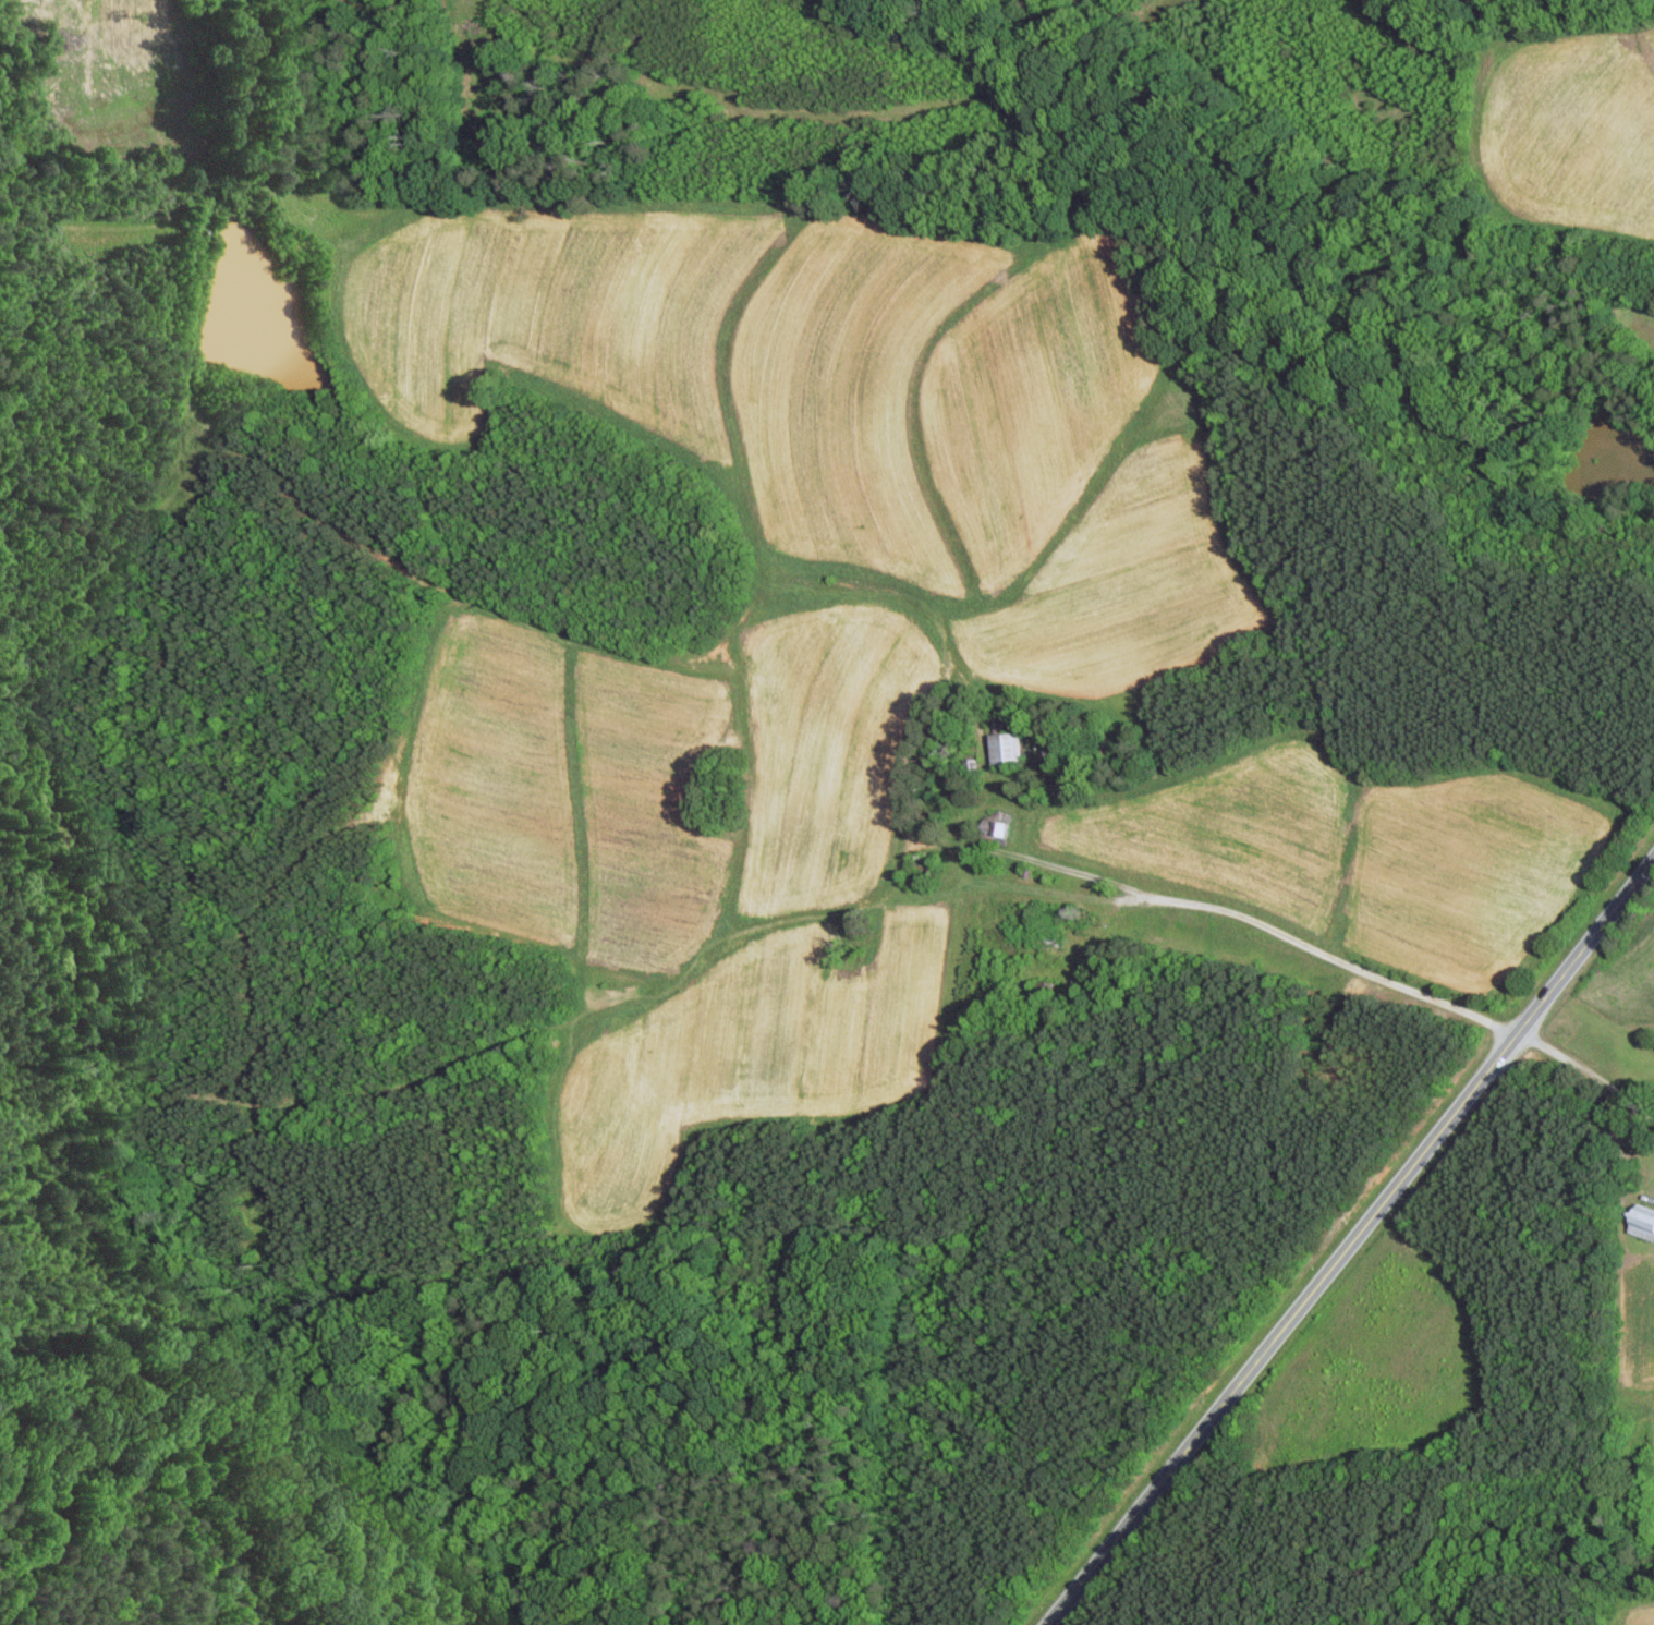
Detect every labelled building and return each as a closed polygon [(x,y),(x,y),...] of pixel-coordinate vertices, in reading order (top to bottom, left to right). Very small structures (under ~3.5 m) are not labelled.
[(1026,732),(995,733),(996,764),(1027,763),(1026,732)] [(1644,1205),(1634,1233),(1653,1240),(1653,1209),(1644,1205)]
